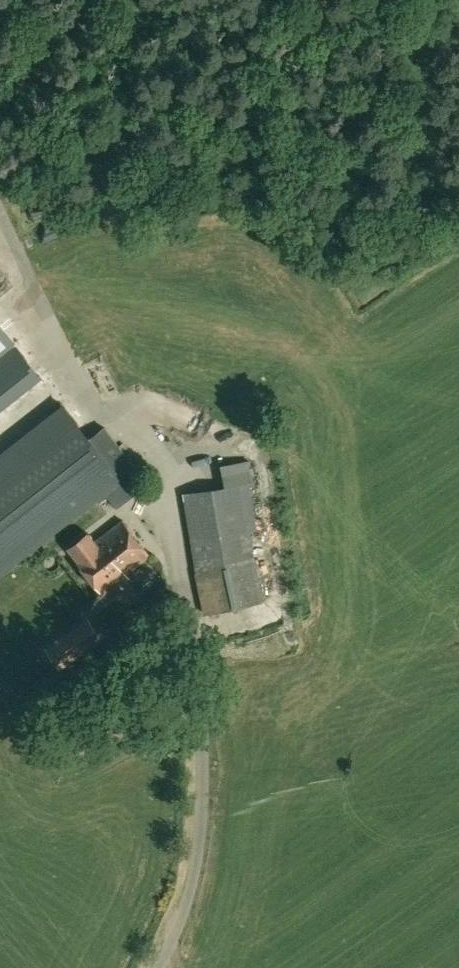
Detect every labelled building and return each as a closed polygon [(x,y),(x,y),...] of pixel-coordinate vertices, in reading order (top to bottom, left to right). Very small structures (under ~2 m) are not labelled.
[(14,342),(0,324),(0,353),(14,342)] [(0,353),(0,417),(45,382),(14,342),(0,353)] [(0,417),(0,455),(4,452),(64,404),(45,382),(0,417)] [(103,425),(89,436),(64,404),(4,452),(0,455),(0,504),(34,548),(137,467),(103,425)] [(227,489),(184,494),(197,573),(257,563),(251,529),(257,528),(250,485),(254,484),(250,460),(223,465),(227,489)] [(34,548),(0,504),(0,577),(34,548)] [(98,538),(128,576),(126,573),(150,554),(123,519),(98,538)] [(128,576),(98,538),(95,540),(89,533),(69,548),(78,561),(77,561),(104,595),(128,576)] [(257,563),(197,573),(196,573),(205,614),(263,601),(257,563)] [(73,658),(103,639),(90,619),(61,640),(73,658)]
